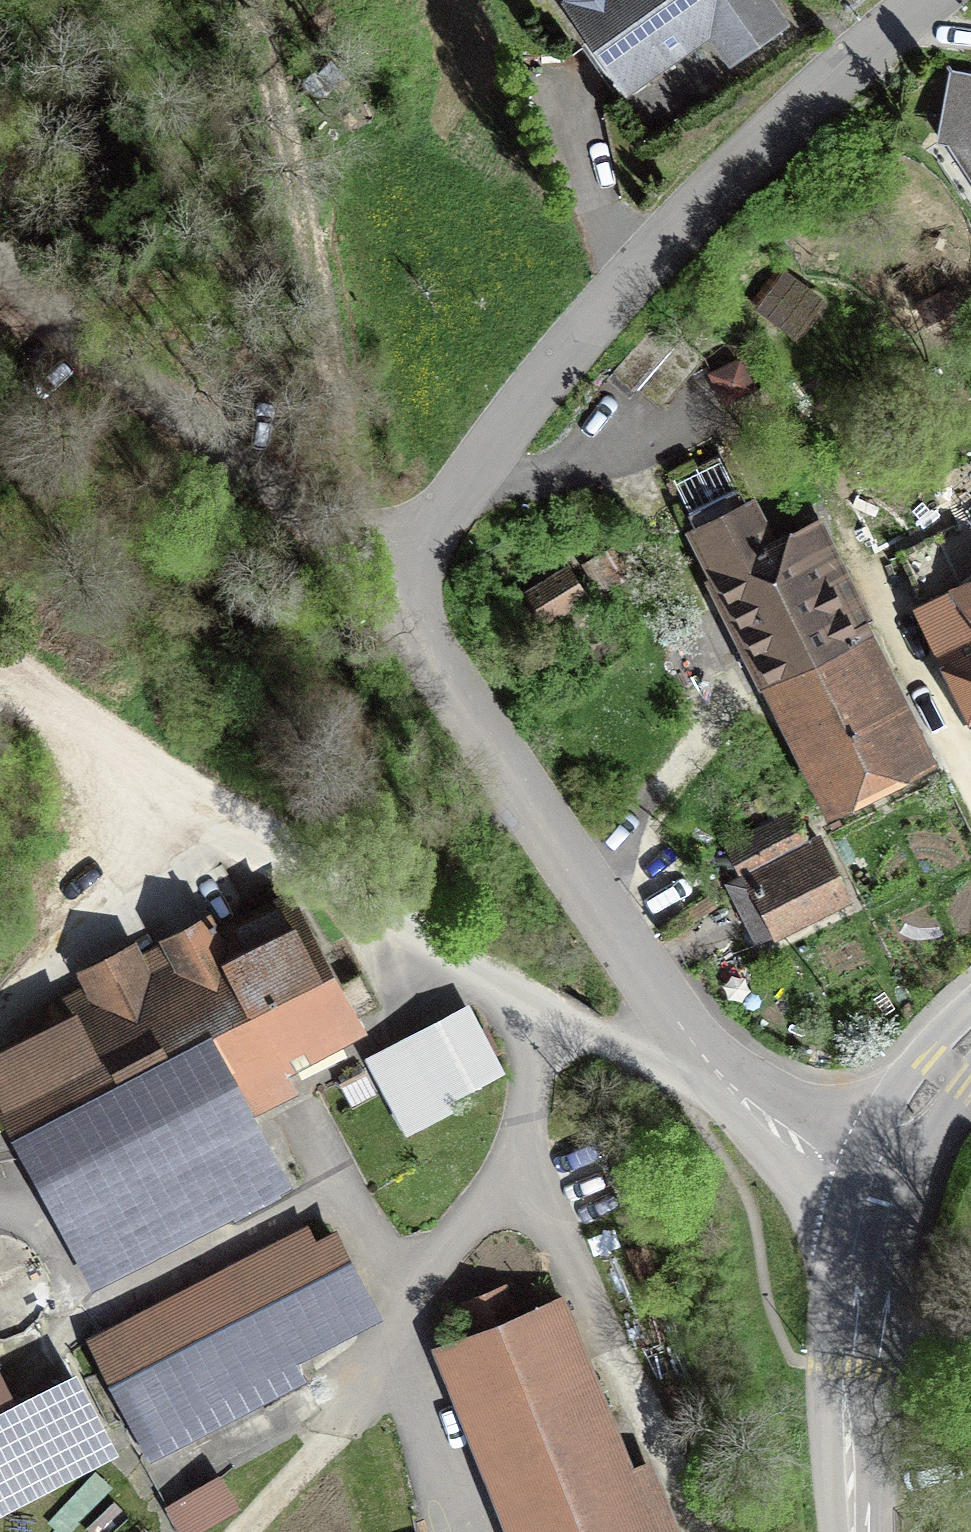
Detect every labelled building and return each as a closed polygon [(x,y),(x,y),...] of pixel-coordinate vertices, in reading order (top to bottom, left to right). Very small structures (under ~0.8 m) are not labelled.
[(560,9),(624,105),(707,45),(728,74),(792,29),(771,0),(563,0),(560,9)] [(958,88),(946,151),(955,153),(970,177),(970,91),(958,88)] [(667,354),(646,333),(605,375),(627,396),(638,385),(659,406),(701,363),(679,342),(667,354)] [(758,386),(740,354),(707,372),(725,404),(758,386)] [(706,571),(759,679),(875,623),(819,509),(775,531),(756,491),(686,525),(708,570),(706,571)] [(633,568),(615,540),(582,561),(600,589),(633,568)] [(591,594),(569,560),(518,593),(540,626),(591,594)] [(926,600),(970,692),(970,578),(926,600)] [(940,756),(875,623),(759,679),(825,812),(940,756)] [(794,805),(723,842),(738,873),(724,880),(754,939),(771,930),(774,936),(854,895),(821,830),(810,836),(794,805)] [(55,998),(61,1010),(0,1040),(0,1100),(92,1283),(294,1182),(256,1107),(299,1085),(288,1063),(294,1060),(299,1071),(345,1048),(339,1037),(368,1023),(362,1010),(368,1007),(352,975),(343,980),(295,882),(220,920),(211,903),(156,930),(160,939),(142,948),(135,934),(75,964),(85,983),(55,998)] [(469,999),(364,1054),(405,1132),(454,1106),(450,1099),(477,1085),(475,1082),(505,1066),(469,999)] [(309,1220),(87,1332),(150,1457),(308,1377),(297,1356),(383,1314),(337,1223),(316,1233),(309,1220)] [(430,1341),(506,1531),(686,1531),(654,1452),(634,1460),(564,1285),(515,1305),(505,1280),(457,1299),(468,1326),(430,1341)] [(120,1450),(75,1363),(13,1394),(0,1369),(0,1511),(120,1450)] [(220,1470),(165,1503),(182,1531),(191,1531),(239,1503),(220,1470)]
